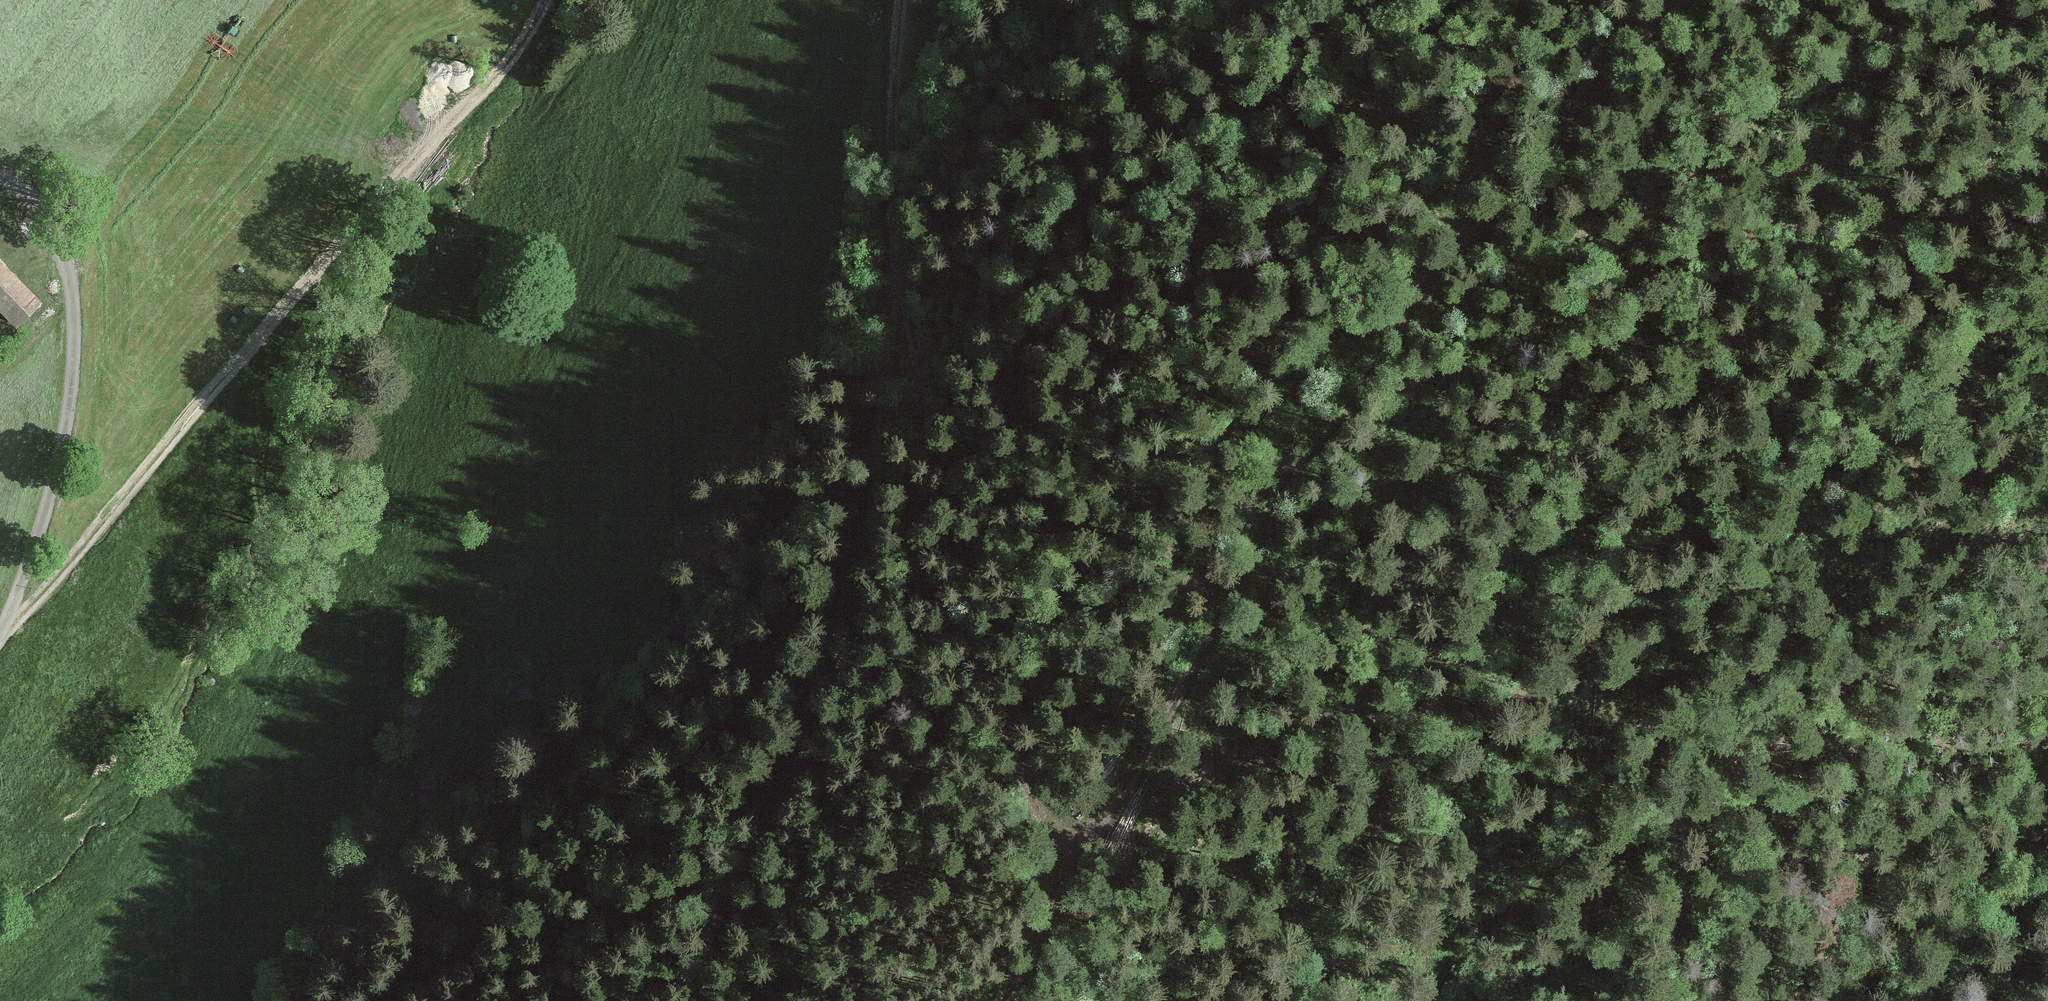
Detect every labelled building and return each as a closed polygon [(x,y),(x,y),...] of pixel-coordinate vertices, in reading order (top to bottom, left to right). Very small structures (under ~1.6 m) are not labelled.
[(26,330),(46,309),(0,264),(0,305),(26,330)]
